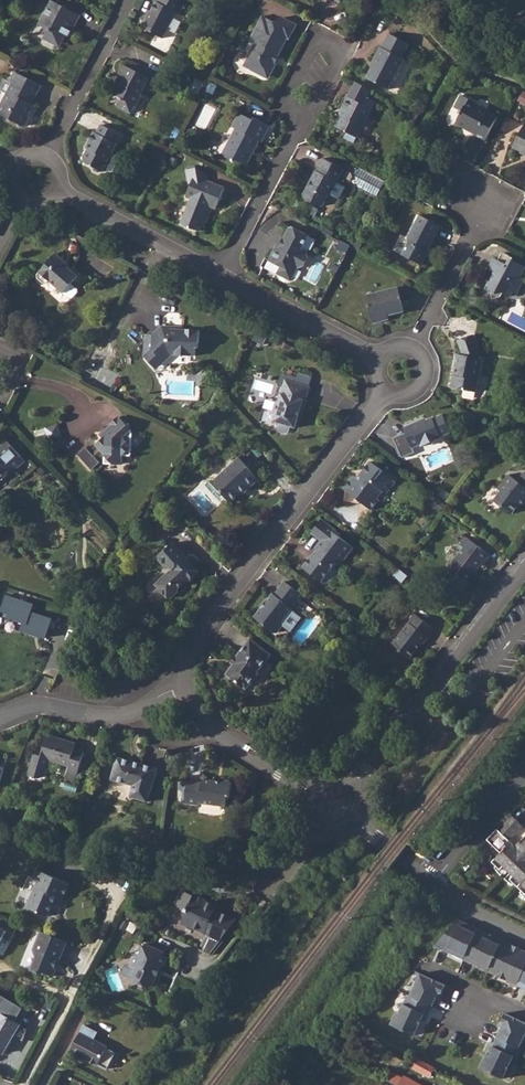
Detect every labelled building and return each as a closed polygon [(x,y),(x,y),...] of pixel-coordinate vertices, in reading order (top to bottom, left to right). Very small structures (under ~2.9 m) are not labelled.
[(183,5),(174,0),(159,0),(158,2),(157,1),(151,11),(150,10),(141,27),(162,39),(176,13),(179,14),(183,5)] [(69,37),(80,15),(52,1),(39,25),(48,30),(43,38),(59,46),(64,38),(69,37)] [(262,16),(250,40),(255,43),(243,66),(265,78),(270,76),(276,65),(275,64),(288,39),(290,40),(297,25),(283,17),(278,19),(276,23),(262,16)] [(389,90),(404,59),(402,58),(409,44),(389,33),(382,47),(381,47),(375,57),(377,58),(367,78),(389,90)] [(159,75),(131,60),(128,67),(124,65),(119,74),(120,75),(123,76),(118,86),(114,94),(121,98),(117,106),(131,113),(135,105),(137,105),(141,98),(140,96),(145,86),(152,89),(159,75)] [(42,86),(15,72),(10,82),(4,79),(0,87),(0,91),(6,94),(0,106),(0,115),(23,127),(27,125),(30,118),(29,115),(35,106),(32,104),(42,86)] [(204,83),(196,79),(190,90),(198,94),(204,83)] [(216,86),(210,84),(207,91),(212,94),(216,86)] [(361,94),(357,101),(370,108),(374,101),(361,94)] [(486,141),(499,116),(469,101),(470,100),(462,95),(455,108),(462,112),(456,124),(475,134),(475,135),(486,141)] [(370,108),(357,101),(347,96),(341,107),(344,109),(335,127),(347,133),(357,138),(358,138),(373,109),(370,108)] [(418,116),(411,112),(407,119),(414,123),(418,116)] [(262,143),(270,126),(255,118),(254,121),(239,113),(232,127),(235,129),(223,153),(224,157),(234,162),(237,160),(247,166),(259,141),(262,143)] [(119,134),(102,125),(98,133),(95,132),(89,143),(91,144),(83,159),(85,163),(93,167),(94,170),(98,173),(101,171),(102,172),(103,171),(112,172),(120,157),(112,153),(117,144),(114,142),(119,134)] [(513,148),(521,152),(521,153),(524,155),(524,125),(513,148)] [(354,143),(357,138),(347,133),(344,138),(354,143)] [(167,155),(159,151),(155,160),(163,164),(167,155)] [(337,183),(344,169),(323,158),(317,171),(316,171),(303,195),(304,199),(320,207),(324,206),(336,182),(337,183)] [(199,232),(201,227),(204,228),(213,207),(217,209),(225,188),(208,182),(207,174),(197,169),(187,170),(190,183),(191,184),(186,197),(192,199),(182,224),(199,232)] [(426,194),(420,191),(417,198),(422,201),(426,194)] [(428,251),(441,226),(420,215),(408,238),(409,242),(402,255),(422,265),(429,252),(428,251)] [(302,250),(309,236),(293,227),(289,228),(279,248),(277,246),(269,261),(281,268),(279,271),(281,277),(288,280),(293,278),(298,269),(304,267),(308,258),(307,252),(302,250)] [(350,246),(341,241),(337,247),(347,252),(350,246)] [(86,280),(56,253),(37,275),(38,279),(44,284),(47,283),(49,281),(63,293),(64,293),(70,298),(72,298),(78,292),(78,290),(86,280)] [(512,258),(504,253),(503,253),(502,254),(501,255),(498,261),(493,258),(488,268),(495,272),(486,289),(490,292),(493,299),(500,297),(503,293),(510,296),(513,291),(517,293),(523,281),(521,275),(524,267),(512,261),(512,259),(512,258)] [(366,296),(373,323),(389,319),(388,316),(404,312),(398,288),(366,296)] [(162,326),(152,335),(152,349),(145,355),(144,356),(156,369),(172,355),(195,356),(196,343),(199,343),(200,331),(178,330),(178,327),(162,326)] [(268,335),(258,330),(253,340),(263,345),(268,335)] [(152,349),(152,335),(144,334),(144,355),(145,355),(152,349)] [(480,353),(473,334),(457,340),(462,354),(462,355),(457,354),(450,388),(476,393),(483,359),(479,358),(480,353)] [(304,418),(312,392),(286,382),(278,403),(275,402),(270,416),(274,418),(271,426),(279,428),(277,433),(279,437),(284,439),(287,437),(289,432),(294,433),(300,416),(304,418)] [(420,423),(419,421),(403,428),(405,433),(394,438),(402,458),(414,453),(412,448),(420,445),(421,447),(441,438),(441,436),(450,432),(443,415),(433,419),(433,418),(420,423)] [(132,431),(119,417),(100,435),(104,439),(96,446),(99,448),(92,454),(86,448),(78,455),(92,470),(100,463),(95,458),(102,452),(105,455),(104,464),(122,464),(122,455),(131,456),(132,431)] [(57,425),(45,428),(48,441),(61,437),(57,425)] [(25,461),(7,441),(0,447),(0,479),(11,469),(13,472),(25,461)] [(249,489),(259,480),(239,458),(215,479),(215,485),(231,502),(248,487),(249,489)] [(387,478),(374,468),(360,485),(357,482),(346,496),(350,500),(349,511),(364,516),(366,512),(376,519),(382,509),(379,508),(388,499),(392,504),(400,492),(385,481),(387,478)] [(518,487),(510,479),(495,496),(498,499),(492,507),(500,515),(505,513),(514,520),(524,508),(524,509),(524,493),(518,487)] [(342,540),(324,525),(312,539),(322,548),(317,555),(320,558),(314,563),(312,560),(303,573),(323,589),(340,567),(343,570),(355,554),(340,542),(342,540)] [(200,572),(173,543),(157,557),(166,567),(168,565),(172,569),(155,585),(168,598),(171,598),(178,592),(178,589),(186,581),(190,581),(200,572)] [(483,574),(490,564),(468,545),(460,555),(464,559),(449,577),(462,586),(467,580),(470,583),(480,571),(483,574)] [(301,598),(286,587),(275,602),(273,600),(253,623),(274,639),(282,631),(281,628),(293,614),(290,612),(301,598)] [(4,593),(0,605),(0,614),(21,621),(18,632),(43,640),(51,617),(29,610),(31,603),(4,593)] [(427,648),(437,636),(419,621),(395,650),(403,657),(401,660),(411,669),(423,655),(426,656),(430,651),(427,648)] [(251,645),(238,661),(243,664),(236,672),(235,671),(228,680),(249,698),(262,679),(258,675),(270,661),(251,645)] [(74,755),(75,750),(48,742),(42,763),(36,761),(31,778),(33,782),(41,785),(45,782),(50,767),(70,773),(68,778),(78,780),(83,758),(74,755)] [(152,793),(158,770),(117,759),(110,782),(132,790),(129,799),(145,804),(148,792),(152,793)] [(5,793),(10,774),(0,771),(0,791),(5,793)] [(225,792),(223,792),(207,789),(206,793),(189,789),(185,813),(201,816),(202,812),(229,816),(231,808),(235,809),(237,794),(234,790),(225,789),(225,792)] [(523,795),(512,807),(523,818),(524,816),(524,797),(523,795)] [(500,875),(524,849),(524,844),(520,839),(507,853),(499,845),(511,831),(499,820),(476,845),(491,858),(483,866),(492,874),(495,871),(500,875)] [(500,875),(505,880),(502,883),(518,898),(521,895),(524,899),(524,869),(521,865),(524,860),(524,849),(500,875)] [(63,905),(69,890),(40,877),(24,912),(47,922),(56,901),(63,905)] [(216,913),(181,897),(174,910),(185,916),(179,927),(210,941),(202,958),(209,961),(221,946),(236,927),(214,917),(216,913)] [(456,923),(432,949),(447,955),(448,952),(464,959),(476,932),(456,923)] [(0,928),(0,954),(2,955),(16,929),(8,924),(5,931),(0,928)] [(501,942),(476,932),(464,959),(463,962),(471,966),(472,965),(478,968),(479,965),(489,970),(501,942)] [(55,976),(71,945),(42,933),(34,951),(37,957),(32,969),(43,974),(44,971),(55,976)] [(501,942),(489,970),(502,976),(500,980),(516,987),(524,968),(524,953),(501,942)] [(164,963),(166,959),(143,948),(140,953),(137,951),(132,959),(129,959),(126,966),(128,969),(124,976),(128,978),(125,983),(129,990),(145,998),(152,994),(157,985),(154,983),(158,973),(163,973),(167,964),(164,963)] [(516,987),(524,991),(524,968),(516,987)] [(442,988),(417,977),(407,999),(429,1010),(435,996),(438,997),(442,988)] [(407,999),(404,998),(396,1017),(393,1016),(388,1028),(412,1039),(421,1018),(425,1019),(429,1010),(407,999)] [(31,1022),(5,1007),(0,1016),(0,1042),(13,1050),(31,1022)] [(524,1030),(524,1025),(502,1015),(498,1024),(500,1025),(494,1038),(516,1049),(524,1030)] [(99,1036),(86,1028),(72,1055),(102,1072),(104,1069),(111,1073),(119,1057),(111,1052),(112,1050),(96,1041),(99,1036)] [(519,1050),(516,1049),(494,1038),(485,1058),(483,1057),(477,1070),(501,1080),(511,1058),(515,1060),(519,1050)] [(433,1067),(413,1057),(408,1066),(427,1076),(433,1067)] [(387,1080),(395,1084),(418,1084),(402,1076),(401,1079),(392,1074),(390,1075),(387,1080)]
